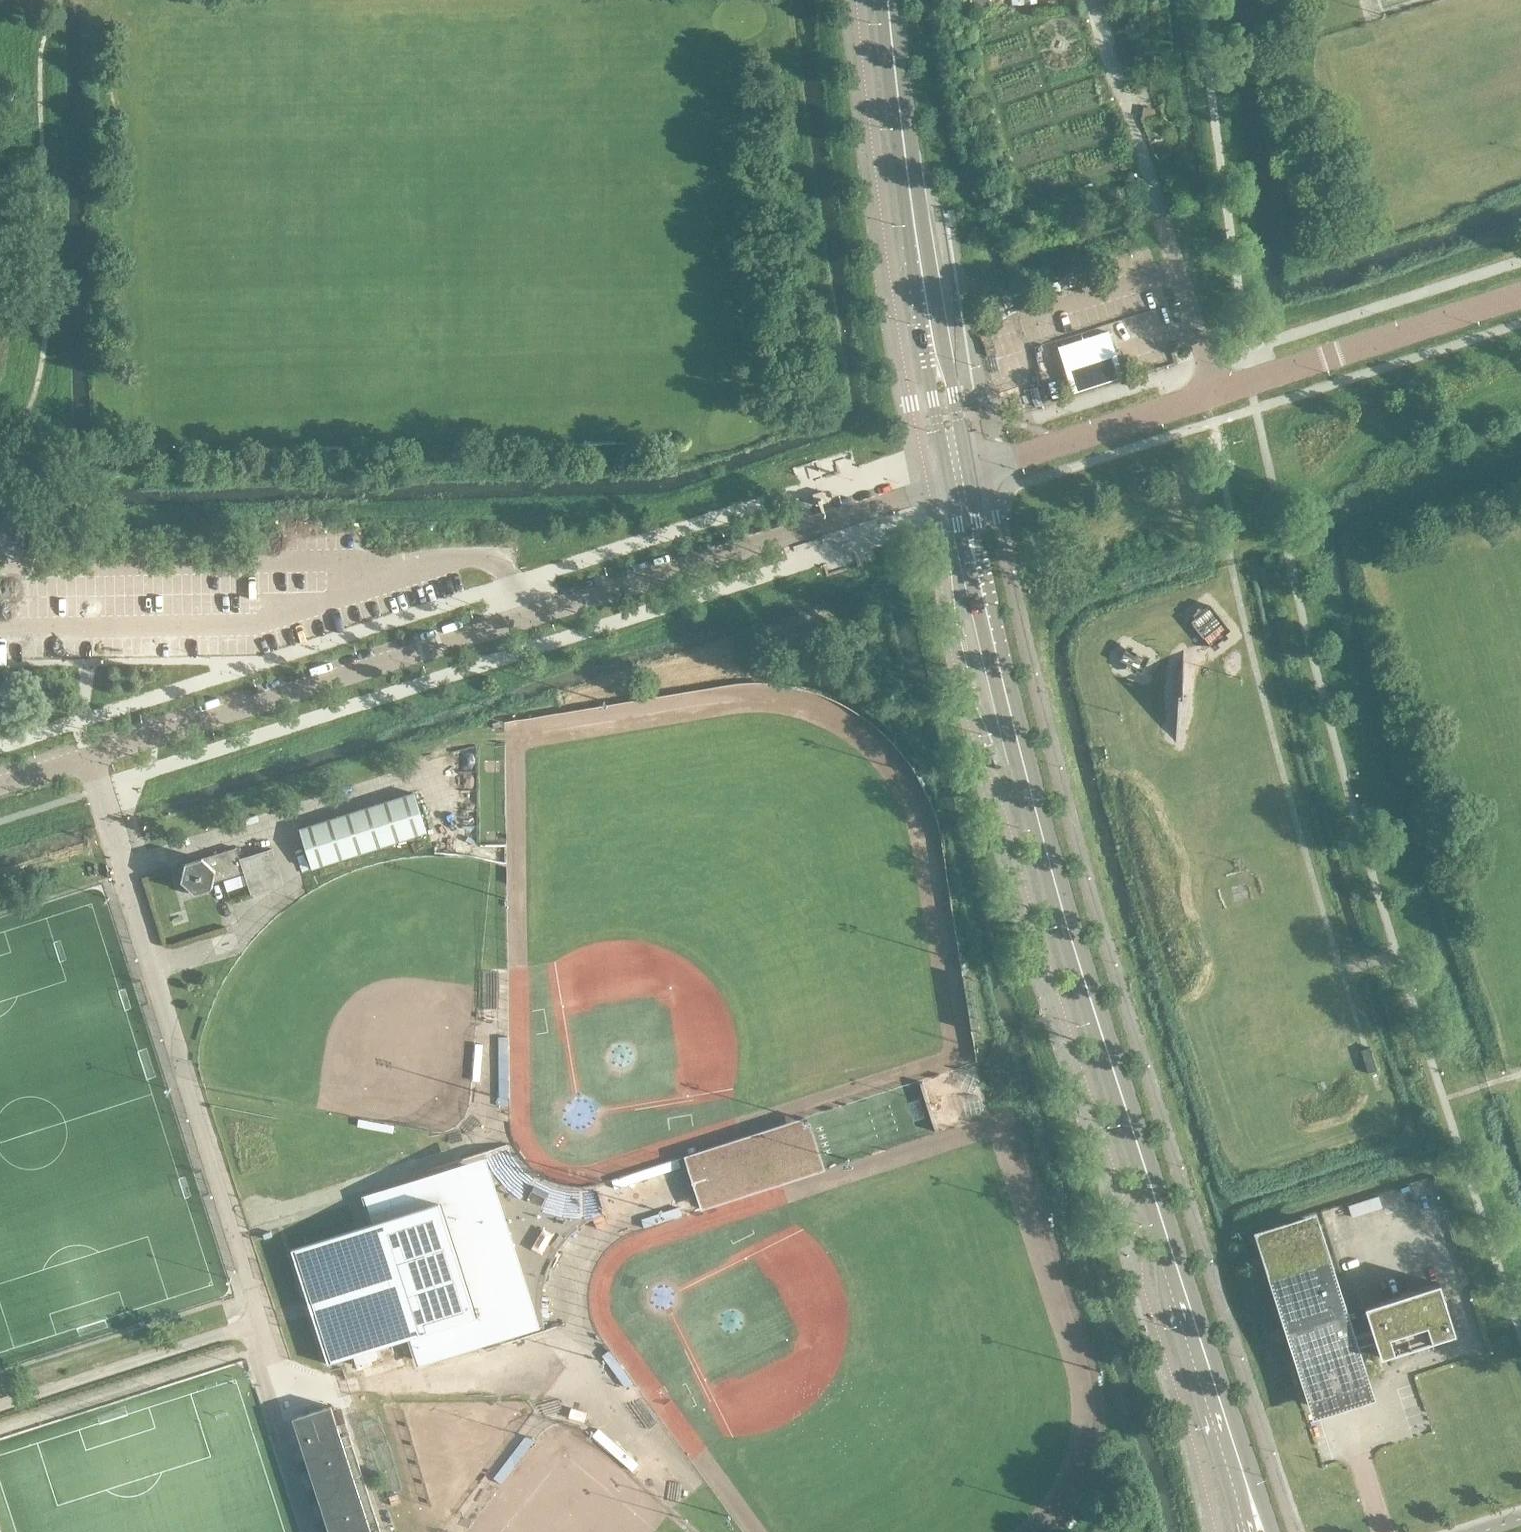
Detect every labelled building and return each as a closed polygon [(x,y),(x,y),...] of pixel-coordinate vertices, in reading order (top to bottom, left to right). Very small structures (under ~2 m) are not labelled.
[(1211,605),(1191,621),(1210,646),(1231,630),(1211,605)] [(1143,671),(1148,661),(1125,649),(1120,660),(1143,671)] [(427,832),(415,793),(300,829),(312,868),(427,832)] [(284,884),(272,848),(240,859),(236,847),(176,866),(185,892),(245,874),(251,895),(284,884)] [(545,1328),(488,1151),(488,1150),(443,1164),(446,1173),(367,1198),(375,1222),(291,1249),(328,1364),(411,1337),(419,1361),(498,1335),(501,1344),(545,1330),(545,1328)] [(1369,1387),(1356,1347),(1376,1340),(1381,1357),(1455,1333),(1439,1282),(1365,1306),(1372,1331),(1353,1337),(1316,1221),(1259,1239),(1312,1405),(1369,1387)] [(341,1437),(332,1410),(331,1405),(293,1417),(297,1432),(302,1430),(304,1436),(299,1438),(330,1531),(372,1531),(341,1437)] [(343,1431),(376,1531),(384,1531),(350,1429),(343,1431)]
